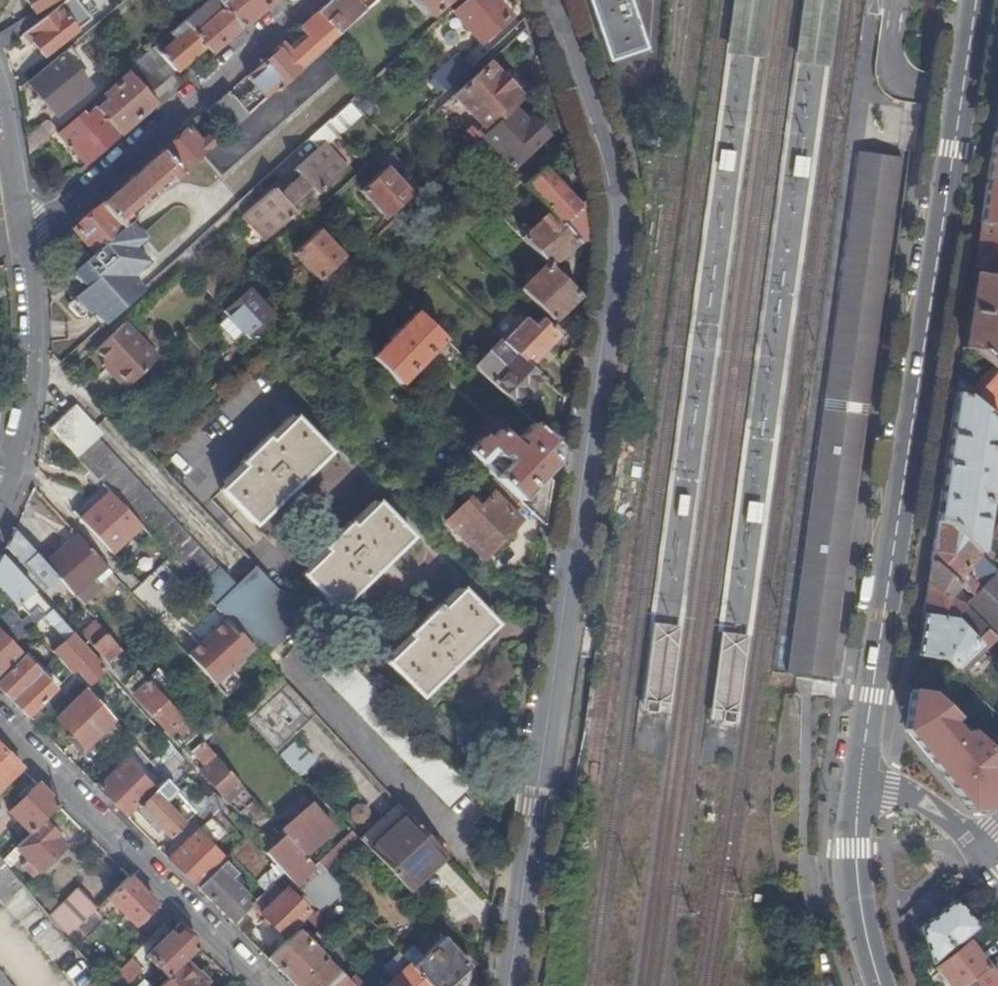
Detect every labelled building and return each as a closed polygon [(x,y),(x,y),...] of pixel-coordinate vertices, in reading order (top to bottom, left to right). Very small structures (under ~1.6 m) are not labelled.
[(34,12),(0,32),(0,43),(3,49),(22,34),(64,0),(26,0),(34,12)] [(22,34),(27,39),(33,36),(35,39),(32,42),(43,55),(74,30),(75,31),(89,19),(75,1),(74,0),(64,0),(22,34)] [(75,1),(89,19),(97,13),(87,0),(76,0),(75,1)] [(210,53),(239,28),(216,0),(215,0),(207,0),(182,22),(203,46),(210,53)] [(239,28),(270,0),(216,0),(239,28)] [(378,0),(330,0),(299,28),(308,37),(292,51),(283,42),(277,47),(298,70),(320,51),(378,0)] [(425,17),(428,14),(431,17),(451,0),(410,0),(425,17)] [(495,0),(461,0),(450,10),(480,42),(509,15),(495,0)] [(607,61),(644,49),(627,0),(587,0),(607,61)] [(727,55),(759,59),(767,0),(734,0),(727,55)] [(795,64),(829,69),(838,0),(804,0),(795,64)] [(153,46),(175,71),(203,46),(182,22),(153,46)] [(308,37),(299,28),(283,42),(292,51),(308,37)] [(33,36),(27,39),(25,41),(28,44),(32,42),(35,39),(33,36)] [(153,46),(129,67),(151,92),(175,71),(153,46)] [(226,134),(298,70),(277,47),(259,63),(260,65),(247,77),(259,90),(241,106),(228,90),(205,111),(226,134)] [(339,71),(320,51),(298,70),(226,134),(213,145),(208,150),(202,156),(220,177),(339,71)] [(62,53),(27,82),(56,117),(91,88),(62,53)] [(444,92),(470,67),(463,59),(457,53),(432,77),(444,92)] [(511,108),(522,98),(488,63),(454,95),(482,126),(476,131),(471,126),(458,139),(467,150),(476,141),(511,108)] [(97,108),(120,133),(154,103),(127,74),(103,94),(108,99),(97,108)] [(329,119),(308,137),(317,146),(322,142),(324,140),(326,142),(358,114),(348,103),(330,120),(329,119)] [(58,134),(85,164),(120,133),(97,108),(96,107),(85,117),(81,114),(58,134)] [(524,123),(511,108),(476,141),(480,145),(487,140),(493,147),(483,156),(502,176),(511,167),(512,168),(546,136),(529,118),(524,123)] [(181,173),(202,156),(208,150),(200,140),(187,126),(160,150),(181,173)] [(994,132),(981,223),(997,226),(997,133),(994,132)] [(208,150),(213,145),(205,136),(200,140),(208,150)] [(322,142),(317,146),(292,170),(297,176),(279,194),(272,188),(242,215),(265,241),(295,213),(290,207),(309,189),(315,194),(344,167),(322,142)] [(171,183),(181,173),(160,150),(100,204),(121,228),(130,219),(123,211),(134,201),(137,204),(143,199),(140,196),(147,190),(150,193),(156,187),(153,185),(164,175),(171,183)] [(902,157),(858,151),(825,402),(870,407),(902,157)] [(579,241),(586,241),(584,201),(579,205),(539,163),(521,179),(551,212),(579,241)] [(386,166),(360,190),(386,217),(411,195),(386,166)] [(121,228),(100,204),(70,230),(80,241),(76,245),(87,258),(121,228)] [(551,267),(579,241),(551,212),(522,237),(547,264),(551,267)] [(146,238),(130,219),(121,228),(87,258),(70,272),(81,285),(76,289),(69,295),(87,315),(89,314),(132,276),(148,261),(136,247),(146,238)] [(974,267),(997,270),(997,226),(981,223),(974,267)] [(318,228),(293,252),(319,279),(344,256),(318,228)] [(521,290),(552,321),(578,295),(551,267),(547,264),(533,277),(529,274),(525,278),(528,282),(521,290)] [(81,285),(70,272),(64,277),(76,289),(81,285)] [(209,273),(198,283),(215,301),(226,292),(209,273)] [(962,350),(974,351),(991,367),(997,373),(997,276),(973,273),(962,350)] [(143,287),(132,276),(89,314),(100,326),(143,287)] [(225,314),(243,334),(248,339),(273,314),(248,287),(222,311),(225,314)] [(374,357),(400,383),(444,338),(418,312),(399,330),(398,329),(389,338),(391,339),(374,357)] [(234,341),(243,334),(225,314),(216,321),(234,341)] [(504,340),(530,366),(559,335),(542,318),(535,326),(526,317),(504,340)] [(112,371),(108,375),(122,390),(155,359),(122,324),(93,351),(105,364),(112,371)] [(517,408),(544,379),(530,366),(504,340),(503,339),(475,368),(517,408)] [(101,367),(108,375),(112,371),(105,364),(101,367)] [(968,395),(997,421),(997,373),(991,367),(968,395)] [(298,382),(303,387),(307,383),(302,378),(298,382)] [(936,522),(947,523),(979,554),(992,566),(997,556),(997,526),(994,535),(982,529),(988,490),(993,456),(997,457),(997,421),(968,395),(955,393),(936,522)] [(870,407),(825,402),(824,413),(869,418),(870,407)] [(73,407),(50,428),(102,484),(109,491),(141,526),(199,589),(219,571),(91,433),(94,430),(73,407)] [(869,418),(824,413),(788,669),(832,675),(869,418)] [(331,451),(297,415),(271,439),(268,436),(241,462),(244,465),(221,488),(255,524),(331,451)] [(524,505),(545,527),(552,482),(544,474),(554,464),(557,446),(534,424),(519,438),(525,442),(519,448),(493,423),(481,435),(483,436),(468,450),(482,464),(494,452),(499,457),(506,456),(512,462),(497,479),(504,486),(524,505)] [(482,464),(497,479),(512,462),(506,456),(499,457),(494,452),(482,464)] [(997,486),(997,457),(993,456),(988,490),(997,491),(997,486)] [(109,491),(102,484),(72,511),(79,518),(109,491)] [(513,515),(524,505),(504,486),(494,496),(494,495),(478,510),(469,501),(448,522),(482,557),(519,521),(513,515)] [(109,491),(79,518),(111,553),(141,526),(109,491)] [(412,537),(379,500),(354,524),(350,520),(323,547),(326,550),(303,572),(336,608),(412,537)] [(936,522),(930,558),(961,585),(964,581),(961,577),(964,573),(979,554),(947,523),(936,522)] [(14,529),(6,547),(44,589),(51,599),(65,587),(45,565),(14,529)] [(45,565),(65,587),(75,597),(107,567),(77,535),(45,565)] [(51,609),(1,553),(0,556),(0,585),(27,614),(35,607),(43,616),(51,609)] [(964,573),(976,583),(982,589),(997,572),(992,566),(979,554),(964,573)] [(930,558),(922,614),(953,619),(965,606),(949,599),(961,585),(930,558)] [(160,562),(132,594),(156,614),(183,582),(160,562)] [(237,629),(279,591),(256,567),(215,605),(227,619),(237,629)] [(965,606),(988,629),(992,633),(997,638),(997,572),(982,589),(976,583),(969,592),(974,597),(965,606)] [(961,585),(969,592),(976,583),(964,573),(961,577),(964,581),(961,585)] [(496,625),(462,588),(441,608),(438,605),(407,634),(410,638),(386,661),(419,698),(496,625)] [(262,657),(305,618),(279,591),(237,629),(254,647),(257,651),(262,657)] [(922,614),(916,654),(947,659),(958,668),(971,654),(981,644),(976,640),(988,629),(965,606),(953,619),(922,614)] [(88,683),(104,670),(51,609),(43,616),(64,640),(51,652),(56,657),(71,674),(76,670),(88,683)] [(27,628),(11,610),(2,618),(18,637),(27,628)] [(254,647),(237,629),(227,619),(188,655),(227,696),(240,684),(232,675),(228,671),(254,647)] [(682,624),(654,621),(641,709),(669,713),(682,624)] [(96,623),(83,635),(91,645),(105,632),(96,623)] [(976,640),(981,644),(992,633),(988,629),(976,640)] [(467,789),(314,630),(295,648),(448,807),(467,789)] [(105,632),(91,645),(106,662),(120,649),(105,632)] [(23,656),(0,633),(0,678),(23,656)] [(747,636),(719,633),(707,721),(735,725),(747,636)] [(958,668),(961,671),(984,648),(981,644),(971,654),(958,668)] [(232,675),(257,651),(254,647),(228,671),(232,675)] [(39,673),(23,656),(0,678),(0,690),(10,700),(39,673)] [(27,717),(55,689),(39,673),(10,700),(27,717)] [(140,690),(149,682),(142,674),(133,682),(140,690)] [(315,714),(281,677),(242,713),(276,750),(315,714)] [(184,731),(189,727),(149,682),(140,690),(134,696),(167,733),(177,724),(184,731)] [(103,748),(121,730),(85,689),(56,718),(83,748),(94,737),(103,748)] [(911,689),(905,730),(967,806),(987,807),(997,785),(997,758),(930,692),(911,689)] [(234,794),(246,806),(254,799),(204,743),(189,727),(184,731),(179,736),(185,743),(188,740),(193,748),(189,752),(204,768),(200,771),(227,800),(234,794)] [(186,754),(189,752),(193,748),(188,740),(185,743),(179,736),(174,741),(186,754)] [(277,753),(297,777),(317,761),(297,737),(277,753)] [(22,769),(0,746),(0,792),(22,769)] [(166,780),(185,762),(176,751),(157,770),(166,780)] [(127,816),(138,805),(155,790),(126,761),(98,788),(127,816)] [(195,811),(193,810),(166,780),(155,790),(138,805),(170,838),(195,811)] [(42,821),(59,805),(37,783),(33,787),(29,783),(25,788),(29,792),(8,812),(30,833),(42,821)] [(217,809),(223,803),(212,792),(193,810),(195,811),(199,816),(204,822),(217,809)] [(227,800),(239,813),(246,806),(234,794),(227,800)] [(254,799),(246,806),(256,817),(264,811),(254,799)] [(282,831),(292,843),(304,855),(333,828),(312,804),(282,831)] [(364,843),(375,854),(413,820),(402,808),(364,843)] [(229,822),(217,809),(204,822),(167,858),(196,886),(224,859),(209,844),(229,822)] [(375,854),(409,891),(447,856),(413,820),(375,854)] [(56,836),(42,821),(30,833),(15,848),(28,860),(23,865),(33,876),(61,848),(53,839),(56,836)] [(318,861),(325,869),(359,837),(353,830),(351,831),(318,861)] [(274,846),(266,852),(277,864),(284,872),(295,885),(315,867),(313,866),(304,855),(292,843),(280,853),(274,846)] [(2,860),(0,858),(0,900),(3,903),(24,886),(2,860)] [(232,922),(251,903),(253,902),(231,878),(237,871),(224,859),(196,886),(232,922)] [(313,866),(315,867),(320,873),(325,869),(318,861),(313,866)] [(272,884),(284,872),(277,864),(258,882),(265,890),(272,884)] [(134,924),(155,902),(128,875),(107,897),(134,924)] [(281,893),(272,884),(265,890),(253,902),(251,903),(283,935),(307,910),(286,888),(281,893)] [(33,897),(49,916),(60,906),(44,887),(33,897)] [(67,937),(89,915),(70,895),(60,906),(49,916),(67,937)] [(920,929),(931,965),(992,916),(980,902),(965,914),(954,900),(920,929)] [(106,919),(95,909),(89,915),(67,937),(77,949),(106,919)] [(185,960),(198,946),(178,925),(146,955),(167,977),(185,960)] [(267,957),(296,985),(325,959),(307,941),(311,937),(307,933),(303,936),(295,929),(267,957)] [(411,964),(430,985),(451,985),(470,967),(443,937),(421,957),(411,946),(401,954),(411,964)] [(947,985),(962,985),(987,966),(968,942),(934,970),(947,985)] [(141,968),(131,957),(116,972),(126,982),(141,968)] [(296,985),(355,985),(327,957),(325,959),(296,985)] [(185,960),(167,977),(159,985),(205,985),(197,978),(200,975),(185,960)] [(374,973),(385,985),(430,985),(411,964),(392,982),(380,969),(374,973)] [(962,985),(997,985),(997,980),(987,966),(962,985)] [(4,977),(0,973),(0,985),(11,985),(4,977)]
